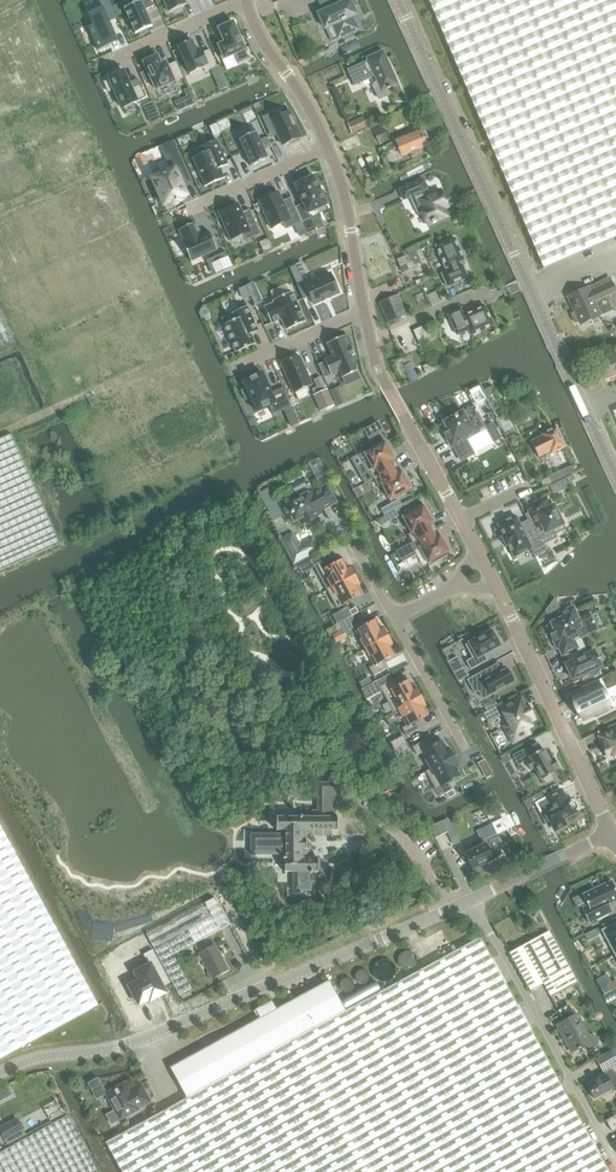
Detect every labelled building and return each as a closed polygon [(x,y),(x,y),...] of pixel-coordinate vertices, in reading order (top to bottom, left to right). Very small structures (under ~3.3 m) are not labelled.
[(98,50),(118,41),(109,21),(117,18),(109,0),(98,0),(102,8),(88,14),(93,25),(88,28),(98,50)] [(124,9),(135,34),(152,26),(145,10),(153,6),(151,0),(134,0),(135,3),(124,9)] [(169,12),(186,4),(184,0),(163,0),(169,12)] [(318,16),(323,27),(324,26),(325,27),(326,27),(331,40),(341,35),(356,29),(351,16),(355,14),(349,0),(335,0),(327,3),(330,9),(328,10),(319,14),(319,15),(318,16)] [(543,269),(615,239),(615,0),(429,0),(543,269)] [(121,14),(117,4),(113,6),(117,16),(121,14)] [(219,47),(217,48),(222,60),(233,55),(237,63),(249,58),(233,22),(218,28),(225,42),(218,45),(219,47)] [(192,40),(177,47),(189,74),(203,68),(205,72),(217,66),(209,50),(202,53),(201,51),(197,53),(192,40)] [(397,83),(389,66),(387,67),(384,59),(385,58),(382,51),(367,58),(368,60),(347,70),(354,85),(375,76),(377,81),(373,85),(380,99),(391,94),(388,88),(389,88),(389,87),(397,83)] [(157,56),(143,62),(155,90),(183,78),(176,62),(167,66),(166,63),(161,65),(157,56)] [(151,79),(147,70),(140,73),(144,82),(151,79)] [(109,80),(104,82),(108,92),(113,90),(122,108),(146,97),(140,84),(138,79),(129,83),(123,71),(108,78),(109,80)] [(270,113),(260,117),(267,133),(274,130),(280,145),(288,142),(289,144),(298,140),(297,138),(299,137),(288,112),(272,118),(270,113)] [(368,127),(363,117),(348,124),(352,134),(368,127)] [(217,123),(209,126),(214,137),(221,133),(217,123)] [(378,145),(388,140),(382,126),(372,131),(378,145)] [(257,132),(239,140),(239,141),(240,140),(251,165),(250,165),(251,166),(268,158),(267,158),(264,150),(259,140),(256,133),(257,133),(257,132)] [(389,152),(398,148),(401,156),(426,146),(420,132),(386,145),(378,148),(381,155),(389,152)] [(266,137),(259,140),(264,150),(271,147),(266,137)] [(205,152),(192,158),(192,159),(193,158),(205,186),(204,186),(204,187),(225,178),(225,177),(224,177),(220,168),(228,164),(227,164),(217,141),(217,140),(201,147),(202,147),(205,152)] [(164,155),(171,170),(152,178),(164,205),(171,202),(172,204),(180,201),(179,198),(186,195),(182,185),(192,181),(178,149),(164,155)] [(314,176),(295,185),(303,204),(295,207),(302,223),(311,219),(308,213),(327,205),(314,176)] [(423,179),(399,190),(403,199),(410,196),(413,203),(420,200),(424,210),(421,211),(427,225),(432,223),(432,224),(436,222),(435,222),(447,216),(443,207),(445,206),(443,203),(446,201),(440,190),(429,195),(426,188),(427,188),(423,179)] [(278,192),(259,201),(271,228),(283,223),(286,229),(301,222),(290,198),(282,202),(278,192)] [(238,204),(219,212),(231,240),(243,234),(245,240),(260,234),(250,210),(242,213),(238,204)] [(201,235),(195,223),(178,230),(184,243),(182,243),(191,262),(217,250),(209,231),(201,235)] [(468,277),(467,274),(463,264),(461,265),(460,262),(465,259),(455,237),(436,246),(446,268),(448,267),(449,270),(442,273),(448,286),(468,277)] [(433,239),(418,246),(420,250),(435,243),(433,239)] [(226,252),(206,260),(213,275),(232,267),(226,252)] [(409,254),(397,259),(400,267),(412,261),(409,254)] [(310,297),(314,304),(339,293),(330,273),(305,284),(304,281),(297,284),(303,300),(310,297)] [(574,313),(572,314),(576,323),(579,322),(580,324),(600,315),(594,302),(615,292),(611,282),(589,292),(587,288),(567,297),(574,313)] [(286,330),(305,321),(292,292),(273,300),(274,303),(264,307),(271,323),(281,319),(286,330)] [(398,294),(378,303),(387,323),(389,326),(399,321),(398,318),(407,315),(398,294)] [(262,302),(259,295),(252,298),(255,305),(262,302)] [(232,313),(220,318),(223,325),(236,352),(255,344),(251,334),(258,331),(247,306),(232,313)] [(493,325),(485,307),(464,316),(460,309),(448,315),(457,335),(469,330),(471,335),(493,325)] [(15,344),(0,310),(0,351),(15,344)] [(325,361),(318,364),(324,378),(339,372),(342,378),(357,371),(351,356),(354,354),(351,348),(353,348),(348,337),(347,335),(345,336),(326,344),(332,356),(324,360),(325,361)] [(598,361),(605,379),(615,374),(615,354),(598,361)] [(299,356),(281,364),(294,393),(312,385),(299,356)] [(433,362),(423,366),(426,373),(436,368),(433,362)] [(246,388),(241,390),(245,400),(250,398),(256,411),(269,406),(273,415),(292,406),(283,387),(271,393),(262,372),(243,381),(246,388)] [(320,377),(313,380),(319,393),(314,395),(316,401),(321,399),(326,409),(334,405),(327,389),(326,390),(320,377)] [(492,386),(485,390),(495,410),(501,406),(492,386)] [(338,387),(330,391),(337,407),(345,403),(338,387)] [(95,396),(88,399),(92,406),(98,403),(95,396)] [(445,424),(440,427),(447,440),(448,440),(451,447),(453,446),(461,460),(472,454),(464,439),(479,431),(486,427),(474,405),(462,412),(443,422),(445,424)] [(294,412),(286,416),(291,426),(299,422),(294,412)] [(378,422),(365,430),(369,438),(382,430),(378,422)] [(486,427),(494,442),(501,438),(493,423),(486,427)] [(533,442),(532,442),(537,452),(539,457),(550,452),(551,454),(553,453),(560,468),(559,468),(560,471),(571,466),(570,463),(568,464),(561,449),(565,447),(555,427),(541,435),(542,437),(533,442)] [(0,440),(0,572),(60,545),(49,518),(21,458),(11,435),(0,440)] [(365,453),(354,459),(366,482),(374,478),(398,465),(394,457),(393,458),(389,452),(391,451),(386,443),(385,444),(384,442),(365,453)] [(398,465),(374,478),(378,486),(382,484),(391,499),(410,489),(409,487),(411,486),(406,478),(404,479),(401,473),(402,472),(398,465)] [(560,471),(549,476),(549,477),(552,483),(563,478),(560,471)] [(571,475),(549,486),(553,494),(571,486),(569,482),(573,480),(571,475)] [(294,494),(278,503),(286,519),(292,516),(294,520),(298,518),(301,524),(317,515),(323,511),(322,509),(335,502),(326,486),(313,493),(312,491),(306,481),(291,489),(294,494)] [(529,511),(524,513),(527,520),(536,538),(542,545),(558,538),(556,534),(565,529),(554,505),(551,506),(549,501),(536,507),(536,508),(529,511)] [(422,507),(404,517),(413,532),(409,534),(413,542),(436,529),(432,522),(431,522),(427,515),(429,515),(425,507),(423,508),(422,507)] [(516,516),(498,525),(504,536),(501,537),(506,547),(508,546),(514,557),(530,549),(534,557),(547,551),(542,545),(537,540),(536,538),(527,520),(520,524),(516,516)] [(412,542),(396,551),(402,562),(416,554),(414,551),(420,547),(422,550),(429,563),(448,552),(447,551),(449,550),(445,542),(443,543),(439,537),(440,536),(436,529),(413,542),(412,542)] [(298,548),(291,536),(280,542),(293,565),(316,552),(311,541),(298,548)] [(314,558),(310,560),(313,566),(326,558),(323,553),(314,558)] [(326,558),(313,566),(327,590),(354,575),(349,566),(347,567),(343,559),(330,566),(326,558)] [(354,575),(327,590),(336,608),(362,594),(358,586),(359,585),(354,575)] [(552,625),(547,628),(553,641),(554,641),(557,648),(559,647),(562,655),(576,648),(578,653),(586,649),(580,637),(586,634),(585,634),(596,629),(593,623),(594,622),(593,620),(592,620),(589,614),(579,619),(573,607),(560,613),(562,618),(551,623),(552,625)] [(356,613),(339,623),(347,637),(353,634),(350,629),(361,623),(356,613)] [(376,619),(355,631),(365,648),(387,636),(382,626),(380,627),(376,619)] [(474,640),(465,645),(472,658),(466,661),(470,669),(487,660),(484,654),(499,645),(498,643),(500,642),(495,632),(493,633),(491,631),(485,634),(483,631),(472,637),(474,640)] [(387,636),(365,648),(374,665),(369,667),(373,676),(387,669),(382,661),(395,654),(391,646),(392,645),(387,636)] [(580,657),(565,664),(572,679),(601,666),(598,659),(599,659),(599,657),(597,658),(594,651),(589,653),(586,649),(578,653),(580,657)] [(450,660),(447,662),(454,673),(463,668),(457,657),(450,660)] [(454,673),(458,682),(461,680),(469,676),(465,667),(463,668),(454,673)] [(487,669),(467,680),(474,693),(487,687),(491,694),(513,682),(512,680),(514,678),(510,671),(508,672),(506,668),(491,676),(487,669)] [(584,689),(596,714),(611,706),(612,709),(615,707),(615,671),(601,678),(603,681),(584,689)] [(389,674),(376,681),(379,686),(392,679),(389,674)] [(392,679),(379,686),(393,711),(420,696),(415,687),(413,688),(409,680),(396,687),(392,679)] [(420,696),(393,711),(393,712),(398,709),(407,725),(402,728),(406,736),(419,729),(415,722),(428,715),(424,707),(425,706),(420,696)] [(504,726),(513,742),(529,734),(526,728),(530,726),(528,722),(534,719),(525,703),(525,704),(521,697),(501,708),(509,723),(504,726)] [(494,700),(484,705),(486,711),(497,705),(494,700)] [(599,737),(602,744),(608,757),(613,755),(614,757),(615,757),(615,731),(615,729),(599,737)] [(394,740),(390,742),(394,750),(398,748),(400,747),(406,743),(407,743),(403,735),(394,740)] [(425,740),(412,747),(417,755),(422,752),(431,769),(426,771),(426,772),(453,757),(448,747),(446,748),(442,740),(429,747),(425,740)] [(522,752),(522,753),(526,759),(525,760),(531,770),(534,768),(541,780),(543,779),(546,784),(555,779),(552,774),(556,772),(555,770),(559,768),(554,758),(550,760),(547,755),(545,756),(542,751),(544,750),(543,749),(541,750),(537,742),(526,748),(527,749),(522,752)] [(406,743),(400,747),(403,753),(409,749),(406,743)] [(453,757),(426,772),(439,797),(452,789),(448,782),(461,775),(457,767),(458,766),(453,757)] [(391,783),(373,793),(378,802),(396,793),(391,783)] [(546,798),(536,803),(548,827),(551,825),(554,831),(566,825),(563,819),(576,812),(575,810),(570,800),(569,798),(566,800),(561,790),(546,798)] [(285,834),(251,834),(251,854),(285,854),(285,857),(283,857),(283,859),(284,859),(284,872),(293,872),(293,891),(311,891),(311,873),(312,873),(312,872),(318,872),(318,858),(304,858),(304,849),(306,849),(306,840),(304,840),(304,830),(337,830),(337,816),(335,816),(335,799),(318,799),(318,816),(302,816),(302,815),(300,815),(300,816),(276,816),(276,830),(285,830),(285,834)] [(498,806),(486,813),(489,820),(502,814),(498,806)] [(508,815),(491,823),(496,833),(513,825),(508,815)] [(98,1005),(0,826),(0,1059),(98,1005)] [(452,829),(444,833),(450,846),(458,842),(452,829)] [(483,845),(464,854),(472,870),(497,857),(492,849),(500,845),(495,835),(481,842),(483,845)] [(581,906),(589,923),(612,911),(608,904),(615,900),(615,890),(611,881),(582,895),(587,903),(581,906)] [(214,897),(147,933),(180,995),(191,989),(173,955),(228,925),(214,897)] [(601,930),(614,954),(615,953),(615,922),(601,930)] [(550,996),(563,989),(576,982),(548,931),(509,953),(530,992),(543,985),(550,996)] [(479,938),(345,1011),(186,1098),(106,1142),(122,1171),(607,1171),(479,938)] [(228,969),(215,945),(199,954),(212,978),(228,969)] [(149,999),(150,1000),(165,992),(162,987),(170,982),(153,950),(143,955),(149,965),(135,973),(140,981),(127,987),(131,995),(133,993),(139,1004),(149,999)] [(345,1011),(329,980),(276,1009),(271,1001),(255,1010),(259,1018),(170,1068),(186,1098),(345,1011)] [(607,984),(611,991),(615,988),(615,981),(615,980),(607,984)] [(585,1034),(575,1015),(569,1004),(557,1011),(563,1021),(557,1024),(572,1051),(584,1044),(590,1048),(595,1047),(598,1043),(597,1037),(593,1034),(585,1034)] [(585,1085),(593,1098),(611,1088),(613,1091),(615,1089),(615,1073),(614,1074),(610,1067),(615,1064),(615,1046),(609,1050),(595,1058),(604,1075),(585,1085)] [(118,1087),(105,1094),(114,1110),(106,1114),(111,1124),(120,1120),(138,1110),(138,1109),(150,1102),(140,1084),(130,1090),(123,1094),(118,1087)] [(0,1088),(0,1101),(12,1095),(6,1085),(0,1088)] [(55,1100),(43,1107),(50,1120),(63,1114),(55,1100)] [(605,1121),(610,1131),(615,1128),(615,1115),(605,1121)] [(85,1150),(66,1116),(59,1120),(45,1128),(9,1148),(6,1150),(5,1150),(0,1153),(0,1171),(97,1171),(85,1150)] [(17,1120),(0,1128),(0,1131),(5,1140),(15,1135),(22,1131),(17,1120)] [(15,1135),(5,1140),(7,1144),(17,1139),(15,1135)]
